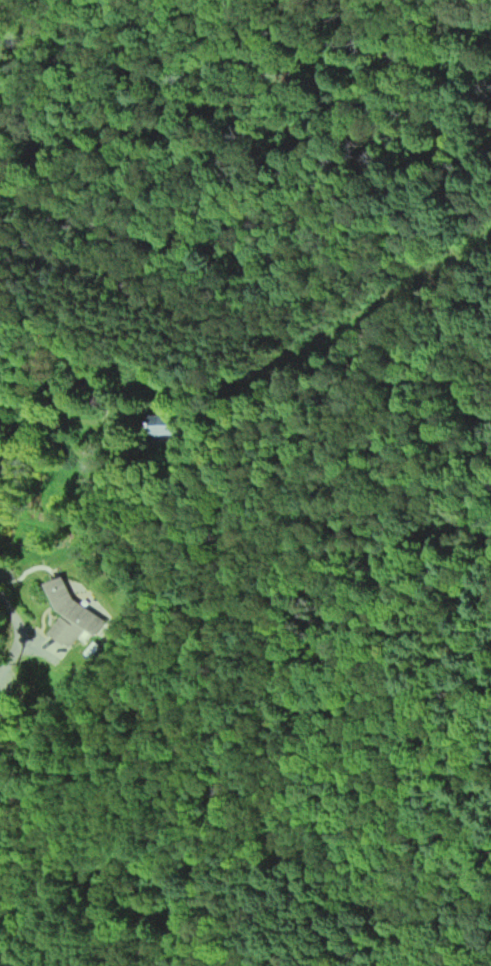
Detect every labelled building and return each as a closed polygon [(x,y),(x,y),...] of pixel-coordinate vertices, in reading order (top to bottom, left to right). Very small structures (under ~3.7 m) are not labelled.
[(174,416),(144,416),(144,434),(174,434),(174,416)] [(50,583),(67,618),(55,624),(65,646),(93,632),(93,633),(97,631),(70,574),(50,583)]
